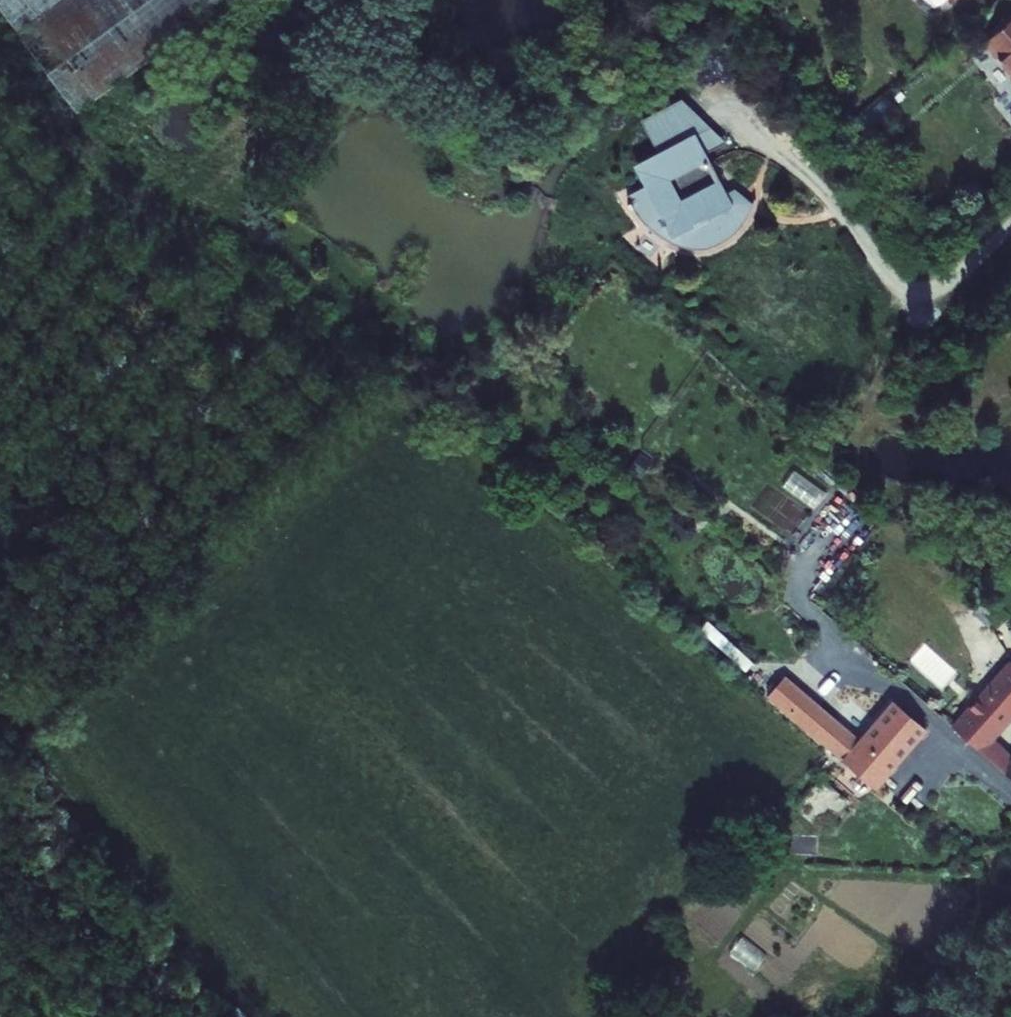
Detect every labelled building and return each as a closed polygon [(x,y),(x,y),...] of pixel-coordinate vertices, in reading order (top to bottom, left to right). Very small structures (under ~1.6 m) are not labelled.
[(51,0),(0,0),(18,25),(51,0)] [(232,0),(51,0),(18,25),(80,110),(232,0)] [(981,40),(1010,77),(1010,16),(981,40)] [(747,218),(756,203),(733,185),(728,192),(719,175),(680,196),(670,177),(710,156),(707,151),(726,141),(682,96),(640,119),(655,148),(631,161),(643,184),(626,194),(633,208),(646,222),(659,235),(676,244),(691,248),(708,247),(726,238),(737,229),(747,218)] [(1010,776),(1010,752),(995,738),(1010,719),(1010,658),(1009,657),(951,724),(983,752),(1000,766),(1010,776)] [(840,758),(874,787),(926,727),(893,698),(857,739),(802,691),(785,710),(840,758)]
